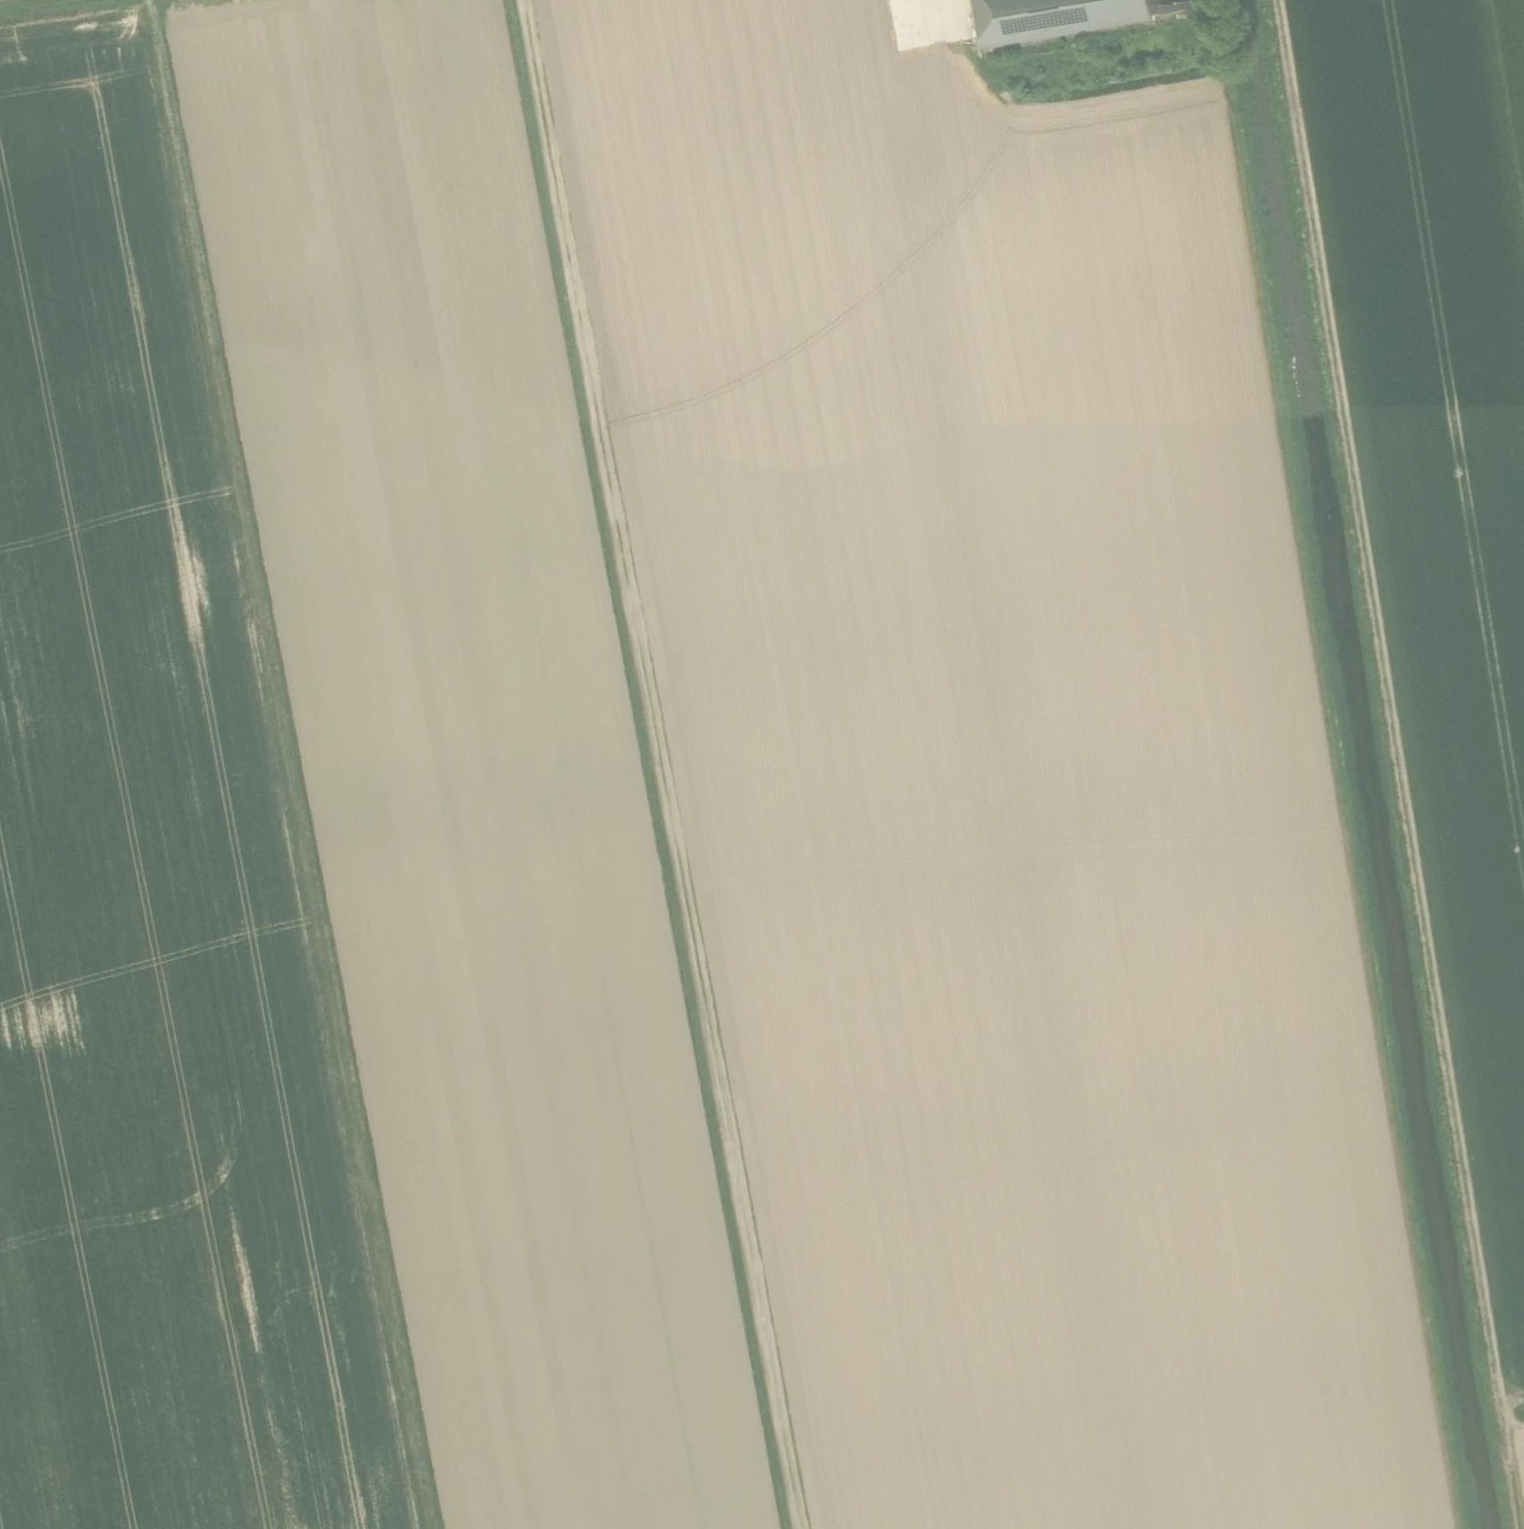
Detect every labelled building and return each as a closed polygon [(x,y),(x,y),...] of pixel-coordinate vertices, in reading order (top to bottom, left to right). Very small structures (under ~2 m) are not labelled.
[(978,39),(979,47),(1155,17),(1153,10),(1178,6),(1195,3),(1195,0),(971,0),(978,39)]
